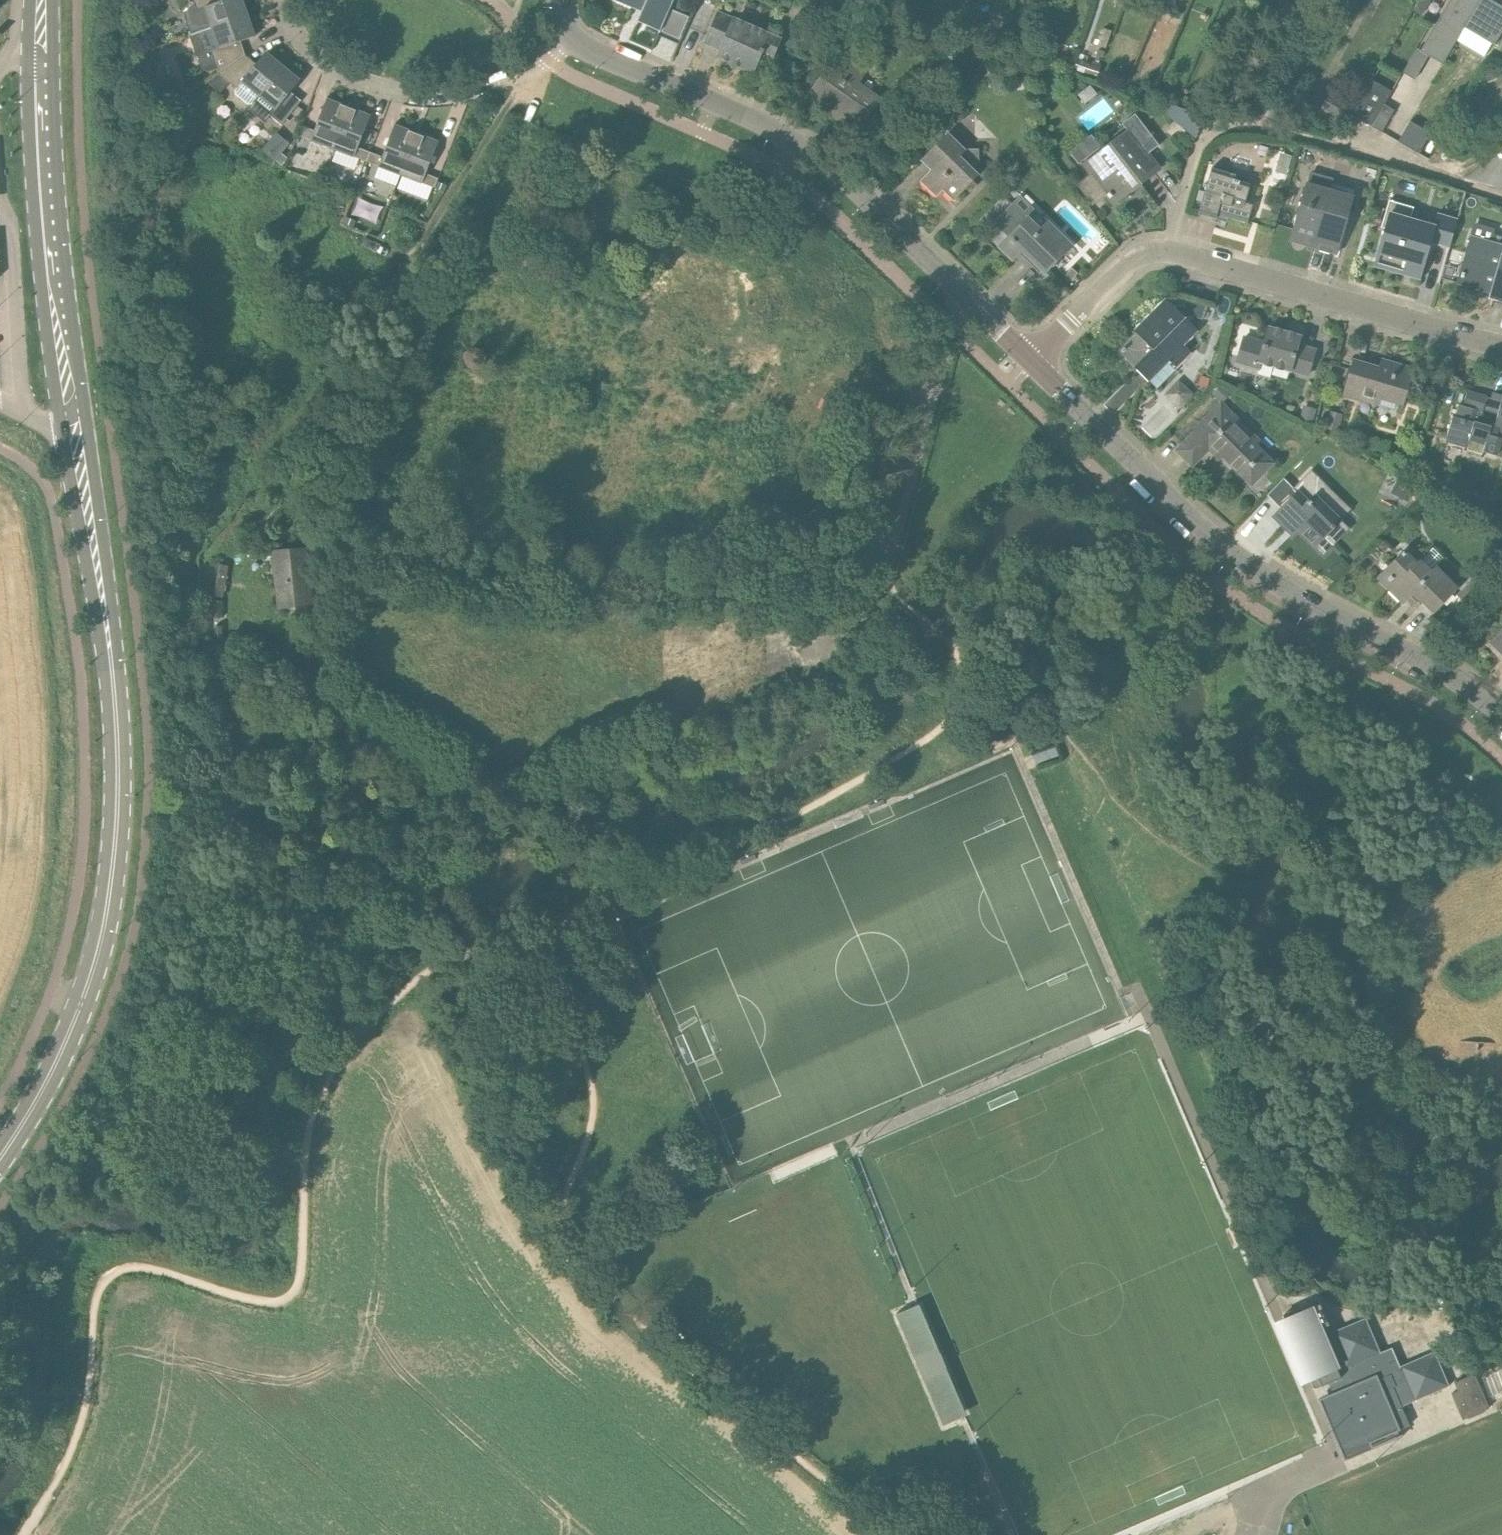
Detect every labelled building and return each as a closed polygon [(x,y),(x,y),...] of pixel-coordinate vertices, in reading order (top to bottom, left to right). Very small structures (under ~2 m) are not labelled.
[(221,0),(194,0),(195,2),(185,14),(191,35),(249,16),(243,0),(225,0),(222,1),(221,0)] [(690,17),(671,8),(675,0),(621,0),(628,3),(627,5),(642,12),(638,22),(661,31),(680,40),(690,17)] [(1465,28),(1480,0),(1450,0),(1420,52),(1443,65),(1465,28)] [(1501,34),(1501,7),(1490,0),(1480,0),(1465,28),(1495,46),(1501,34)] [(734,18),(720,12),(706,44),(722,51),(719,57),(753,72),(761,53),(774,58),(783,38),(735,17),(734,18)] [(241,59),(236,43),(256,37),(249,16),(191,35),(197,56),(199,55),(203,68),(209,72),(218,69),(219,74),(241,59)] [(1104,29),(1098,46),(1106,49),(1112,32),(1104,29)] [(859,129),(881,98),(860,83),(870,69),(842,50),(808,98),(845,124),(848,119),(859,129)] [(260,95),(284,66),(267,52),(253,68),(241,59),(219,74),(238,89),(243,82),(260,95)] [(1430,61),(1421,71),(1430,81),(1440,71),(1430,61)] [(282,125),(299,105),(288,97),(301,80),(284,66),(260,95),(249,109),(266,123),(271,116),(282,125)] [(1371,125),(1391,90),(1372,79),(1352,114),(1371,125)] [(1345,121),(1353,107),(1332,95),(1324,109),(1345,121)] [(334,149),(350,108),(328,99),(316,131),(303,126),(300,135),(334,149)] [(1217,117),(1220,107),(1207,104),(1204,113),(1217,117)] [(1382,134),(1395,111),(1385,105),(1372,128),(1382,134)] [(368,162),(371,152),(359,148),(371,116),(350,108),(334,149),(368,162)] [(1421,154),(1433,133),(1413,121),(1401,142),(1421,154)] [(1115,203),(1159,169),(1139,144),(1150,136),(1139,123),(1085,164),(1115,203)] [(402,175),(417,134),(396,125),(383,157),(371,152),(368,162),(402,175)] [(279,130),(271,140),(283,149),(290,139),(279,130)] [(966,149),(949,133),(922,160),(932,170),(921,181),(937,196),(943,190),(953,201),(969,185),(973,189),(977,185),(973,181),(979,175),(979,174),(984,169),(978,164),(979,162),(979,149),(966,149)] [(436,188),(439,179),(427,174),(439,142),(417,134),(402,175),(436,188)] [(1248,224),(1254,202),(1246,200),(1251,184),(1234,180),(1235,175),(1212,168),(1199,214),(1216,220),(1218,215),(1248,224)] [(1330,189),(1331,184),(1315,180),(1314,184),(1308,183),(1293,233),(1316,240),(1314,247),(1337,254),(1347,219),(1355,221),(1357,214),(1350,212),(1355,196),(1330,189)] [(1434,225),(1411,218),(1414,208),(1389,201),(1381,227),(1386,229),(1378,254),(1394,259),(1391,266),(1415,273),(1413,278),(1419,280),(1430,243),(1449,248),(1457,219),(1438,213),(1434,225)] [(1041,228),(1030,217),(1015,203),(994,224),(1009,238),(1000,248),(1013,260),(1022,250),(1045,273),(1072,246),(1047,222),(1041,228)] [(1496,235),(1497,230),(1476,224),(1459,283),(1491,293),(1489,299),(1501,302),(1501,236),(1496,235)] [(1156,389),(1191,353),(1184,345),(1198,331),(1165,298),(1134,330),(1138,334),(1121,351),(1136,366),(1135,367),(1156,389)] [(1198,321),(1203,305),(1191,301),(1186,317),(1198,321)] [(1308,377),(1316,350),(1298,346),(1301,337),(1269,328),(1265,343),(1259,364),(1264,365),(1291,373),(1292,372),(1308,377)] [(1262,370),(1264,365),(1259,364),(1265,343),(1246,337),(1239,363),(1262,370)] [(1414,370),(1383,360),(1380,369),(1354,361),(1344,397),(1377,406),(1379,399),(1402,406),(1414,370)] [(1176,376),(1166,395),(1186,406),(1196,387),(1176,376)] [(1487,397),(1467,391),(1463,406),(1458,405),(1455,417),(1453,416),(1445,442),(1499,457),(1501,445),(1501,400),(1495,425),(1480,421),(1487,397)] [(1276,464),(1258,445),(1261,441),(1223,403),(1181,447),(1177,451),(1194,469),(1211,452),(1221,462),(1225,458),(1253,486),(1276,464)] [(1315,424),(1319,411),(1307,407),(1302,421),(1315,424)] [(1340,431),(1344,415),(1333,412),(1328,428),(1340,431)] [(1410,503),(1418,487),(1401,478),(1392,494),(1410,503)] [(1308,502),(1299,491),(1273,515),(1292,534),(1298,528),(1316,546),(1342,520),(1316,494),(1308,502)] [(278,598),(311,595),(306,549),(274,552),(278,598)] [(1418,562),(1406,550),(1379,577),(1404,603),(1415,592),(1435,612),(1459,587),(1436,565),(1431,570),(1420,559),(1418,562)] [(223,597),(229,567),(220,566),(214,595),(223,597)] [(1490,582),(1479,571),(1456,595),(1467,606),(1490,582)] [(214,618),(223,618),(223,602),(214,602),(214,618)] [(1489,642),(1501,655),(1501,629),(1489,642)] [(925,1297),(899,1307),(944,1421),(970,1412),(925,1297)] [(1329,1325),(1321,1305),(1320,1304),(1301,1312),(1300,1308),(1283,1315),(1315,1389),(1341,1377),(1320,1328),(1329,1325)] [(1380,1352),(1366,1318),(1331,1332),(1346,1366),(1357,1362),(1366,1382),(1357,1385),(1357,1383),(1319,1399),(1343,1456),(1344,1455),(1343,1453),(1410,1425),(1397,1394),(1386,1399),(1383,1392),(1407,1382),(1415,1400),(1449,1386),(1435,1351),(1400,1366),(1392,1348),(1380,1352)] [(1490,1405),(1476,1373),(1454,1382),(1458,1391),(1452,1393),(1461,1418),(1490,1405)]
